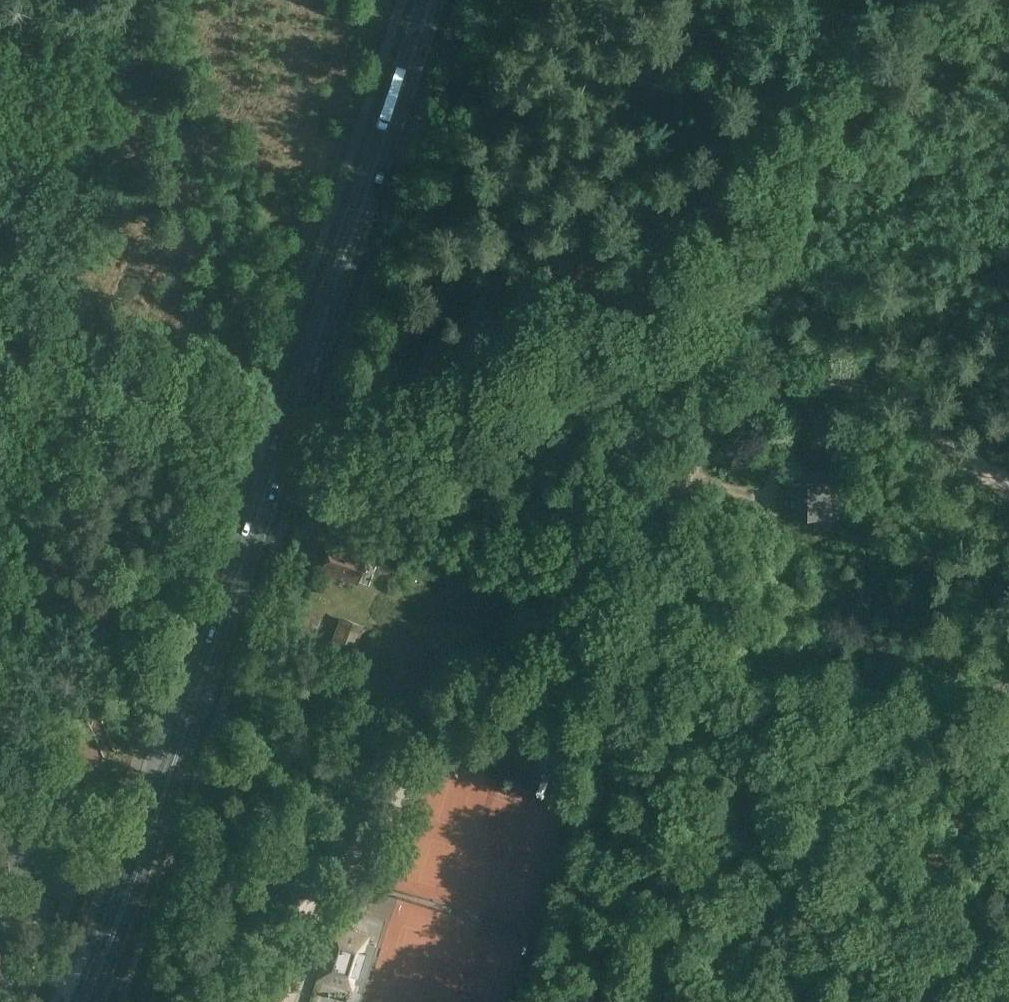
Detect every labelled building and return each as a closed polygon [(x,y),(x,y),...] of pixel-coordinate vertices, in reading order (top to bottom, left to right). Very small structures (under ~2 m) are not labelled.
[(733,466),(767,476),(772,459),(769,458),(771,450),(760,446),(757,455),(739,449),(733,466)] [(784,513),(826,514),(826,482),(785,482),(784,513)] [(331,537),(319,571),(356,584),(368,551),(331,537)] [(360,626),(344,621),(337,640),(353,645),(360,626)] [(309,678),(320,682),(326,666),(314,662),(309,678)] [(331,941),(321,938),(314,959),(324,962),(320,976),(339,982),(339,981),(345,983),(345,982),(350,984),(352,979),(354,974),(356,974),(356,973),(354,972),(361,950),(363,951),(364,949),(362,949),(363,943),(365,938),(359,936),(354,934),(335,928),(331,941)]
